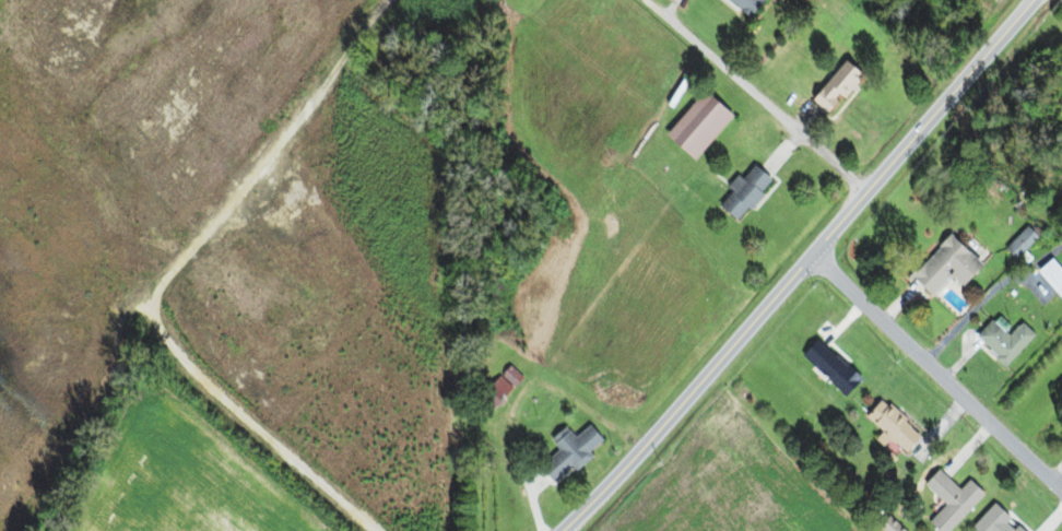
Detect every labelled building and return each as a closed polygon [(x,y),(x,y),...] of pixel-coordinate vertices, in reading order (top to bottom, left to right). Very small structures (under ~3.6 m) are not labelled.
[(746,18),(761,0),(724,0),(746,18)] [(859,79),(844,63),(807,96),(823,113),(859,79)] [(729,115),(699,91),(660,137),(690,162),(729,115)] [(714,205),(735,223),(769,181),(749,164),(714,205)] [(1003,251),(1015,259),(1028,240),(1017,232),(1003,251)] [(926,297),(946,276),(956,286),(976,265),(945,235),(905,277),(926,297)] [(1043,261),(1031,276),(1061,302),(1061,277),(1043,261)] [(999,367),(1030,337),(1016,323),(1007,332),(992,316),(971,338),(999,367)] [(858,380),(813,339),(797,356),(842,397),(858,380)] [(485,414),(520,379),(506,365),(471,400),(485,414)] [(886,439),(901,454),(917,438),(878,399),(861,417),(878,434),(872,440),(879,447),(886,439)] [(569,438),(562,427),(546,439),(555,451),(534,467),(547,484),(599,445),(585,426),(569,438)] [(980,495),(965,481),(956,491),(934,470),(920,485),(941,506),(925,523),(933,530),(946,530),(980,495)] [(991,504),(969,525),(975,530),(1017,530),(991,504)] [(880,530),(901,530),(888,515),(875,525),(880,530)]
